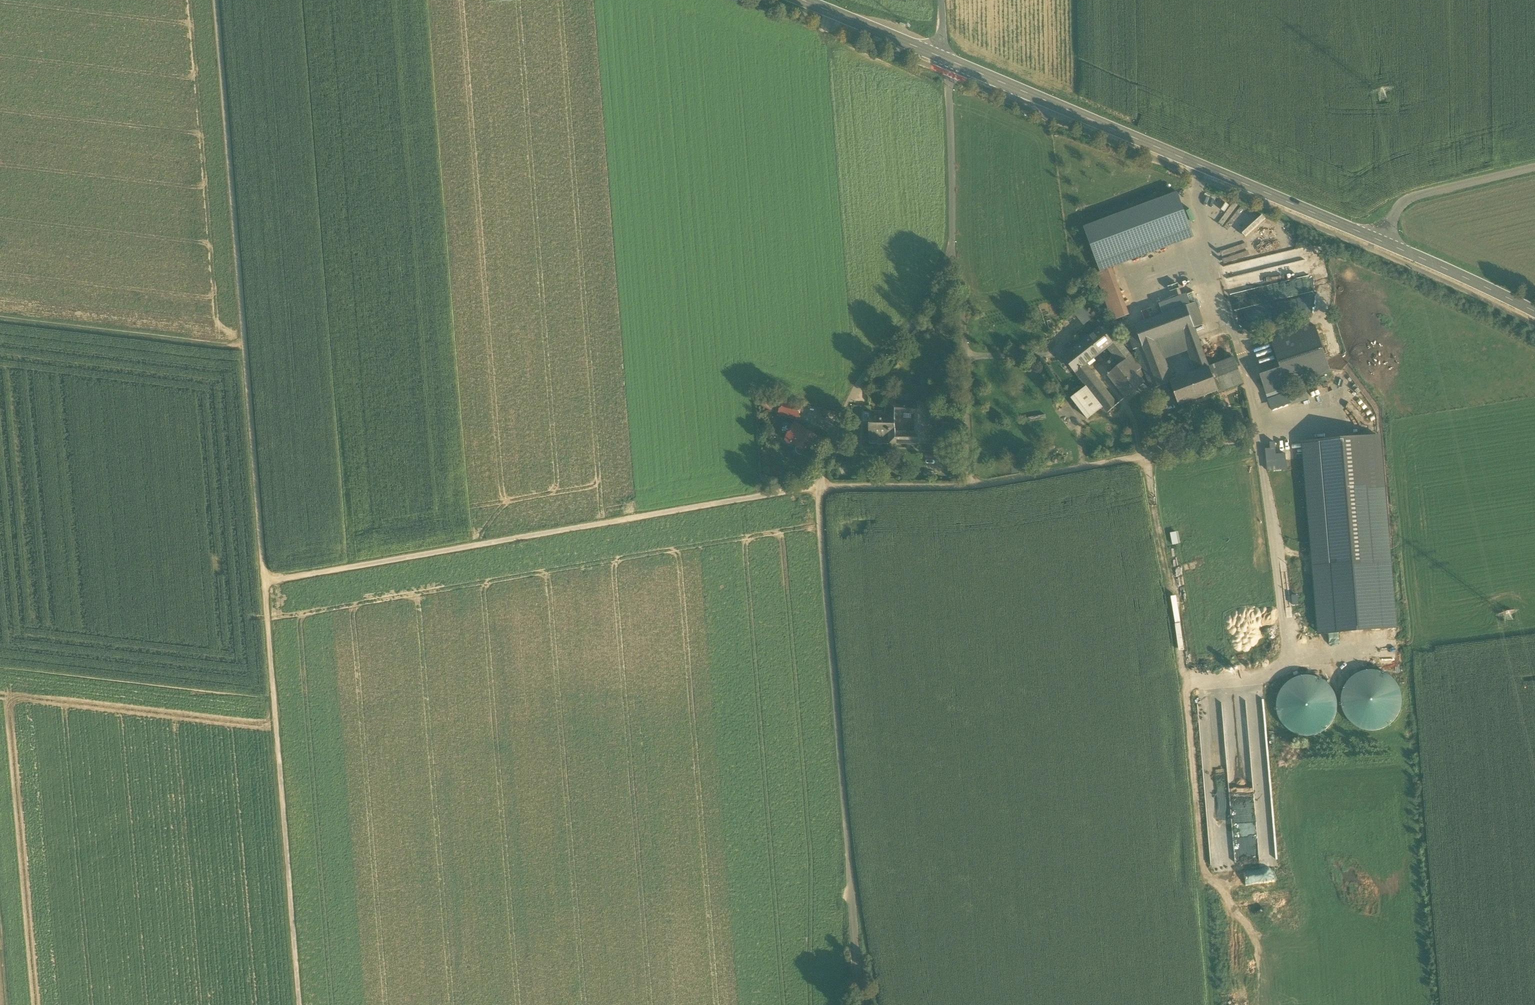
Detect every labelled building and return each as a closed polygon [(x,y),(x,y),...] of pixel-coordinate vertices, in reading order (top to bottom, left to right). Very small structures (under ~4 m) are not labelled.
[(1084,227),(1098,265),(1192,230),(1178,193),(1084,227)] [(1192,230),(1098,265),(1101,272),(1194,237),(1192,230)] [(1251,234),(1218,246),(1225,265),(1254,254),(1252,248),(1255,247),(1251,234)] [(1239,273),(1305,260),(1303,248),(1237,261),(1239,273)] [(1095,274),(1113,321),(1129,315),(1112,268),(1095,274)] [(1226,277),(1228,292),(1241,290),(1240,285),(1249,283),(1247,274),(1226,277)] [(1281,298),(1313,292),(1310,276),(1272,283),(1274,295),(1280,294),(1281,298)] [(1159,304),(1163,315),(1187,306),(1190,305),(1186,293),(1159,304)] [(1074,310),(1085,323),(1094,316),(1083,303),(1074,310)] [(1194,327),(1195,328),(1203,324),(1195,303),(1190,305),(1187,306),(1194,327)] [(1163,315),(1134,326),(1142,346),(1155,342),(1156,341),(1184,331),(1194,327),(1187,306),(1163,315)] [(1105,326),(1100,329),(1112,345),(1118,341),(1105,326)] [(1137,349),(1142,346),(1134,326),(1127,328),(1134,349),(1137,349)] [(1271,341),(1280,369),(1287,388),(1331,373),(1316,326),(1271,341)] [(1195,328),(1194,327),(1184,331),(1187,339),(1197,335),(1195,328)] [(1106,350),(1112,345),(1100,329),(1082,343),(1064,357),(1076,372),(1085,366),(1106,350)] [(1184,331),(1156,341),(1155,342),(1162,361),(1187,351),(1186,348),(1190,346),(1187,339),(1184,331)] [(1187,339),(1190,346),(1200,343),(1197,335),(1187,339)] [(1127,353),(1118,341),(1112,345),(1106,350),(1116,362),(1118,360),(1127,353)] [(1155,342),(1142,346),(1158,388),(1170,383),(1169,381),(1162,361),(1155,342)] [(1200,372),(1210,368),(1209,367),(1200,343),(1190,346),(1192,351),(1200,372)] [(1152,390),(1158,388),(1142,346),(1137,349),(1152,390)] [(1134,369),(1137,373),(1141,369),(1127,353),(1118,360),(1116,362),(1111,366),(1115,371),(1108,376),(1115,385),(1134,369)] [(1234,358),(1209,367),(1210,368),(1218,391),(1218,392),(1218,393),(1244,383),(1234,358)] [(1076,372),(1108,413),(1117,406),(1106,392),(1085,366),(1076,372)] [(1170,383),(1179,406),(1218,392),(1218,391),(1210,368),(1200,372),(1173,382),(1170,383)] [(1145,383),(1141,378),(1137,373),(1134,369),(1115,385),(1117,388),(1126,398),(1145,383)] [(1284,389),(1287,388),(1280,369),(1260,375),(1266,395),(1274,392),(1284,389)] [(1087,419),(1101,408),(1085,388),(1071,399),(1087,419)] [(1284,389),(1274,392),(1276,397),(1285,394),(1284,389)] [(1119,408),(1106,392),(1087,407),(1100,424),(1119,408)] [(1276,397),(1268,399),(1272,411),(1291,404),(1290,400),(1287,393),(1285,394),(1276,397)] [(1307,394),(1290,400),(1291,404),(1292,406),(1309,400),(1307,394)] [(893,412),(893,416),(900,416),(918,417),(918,404),(887,401),(886,412),(893,412)] [(778,412),(799,417),(801,407),(781,402),(778,412)] [(918,417),(918,432),(918,445),(936,445),(937,405),(918,404),(918,417)] [(869,435),(889,436),(888,432),(895,432),(894,419),(893,416),(893,412),(886,412),(870,413),(869,435)] [(805,452),(808,454),(819,437),(805,428),(805,429),(795,423),(785,440),(794,446),(798,448),(797,450),(797,452),(798,453),(800,454),(801,454),(803,453),(805,452)] [(903,432),(895,432),(896,445),(904,445),(903,432)] [(918,432),(903,432),(904,445),(918,445),(918,432)] [(1378,437),(1304,443),(1314,567),(1389,561),(1378,437)] [(1272,448),(1266,448),(1267,461),(1287,460),(1287,453),(1277,453),(1277,442),(1272,442),(1272,448)] [(1171,532),(1173,544),(1181,543),(1179,531),(1171,532)] [(1314,567),(1320,634),(1394,627),(1389,561),(1314,567)] [(1398,716),(1402,706),(1402,695),(1399,685),(1392,677),(1383,671),(1372,669),(1361,671),(1352,676),(1345,684),(1341,694),(1341,705),(1344,715),(1351,724),(1360,729),(1371,731),(1382,730),(1391,725),(1398,716)] [(1334,722),(1337,712),(1338,701),(1334,691),(1327,682),(1318,677),(1307,675),(1297,676),(1287,682),(1280,690),(1276,700),(1276,711),(1280,721),(1286,729),(1296,735),(1306,737),(1317,735),(1326,730),(1334,722)] [(1240,717),(1238,713),(1246,709),(1242,699),(1223,707),(1230,725),(1236,723),(1234,719),(1240,717)]
